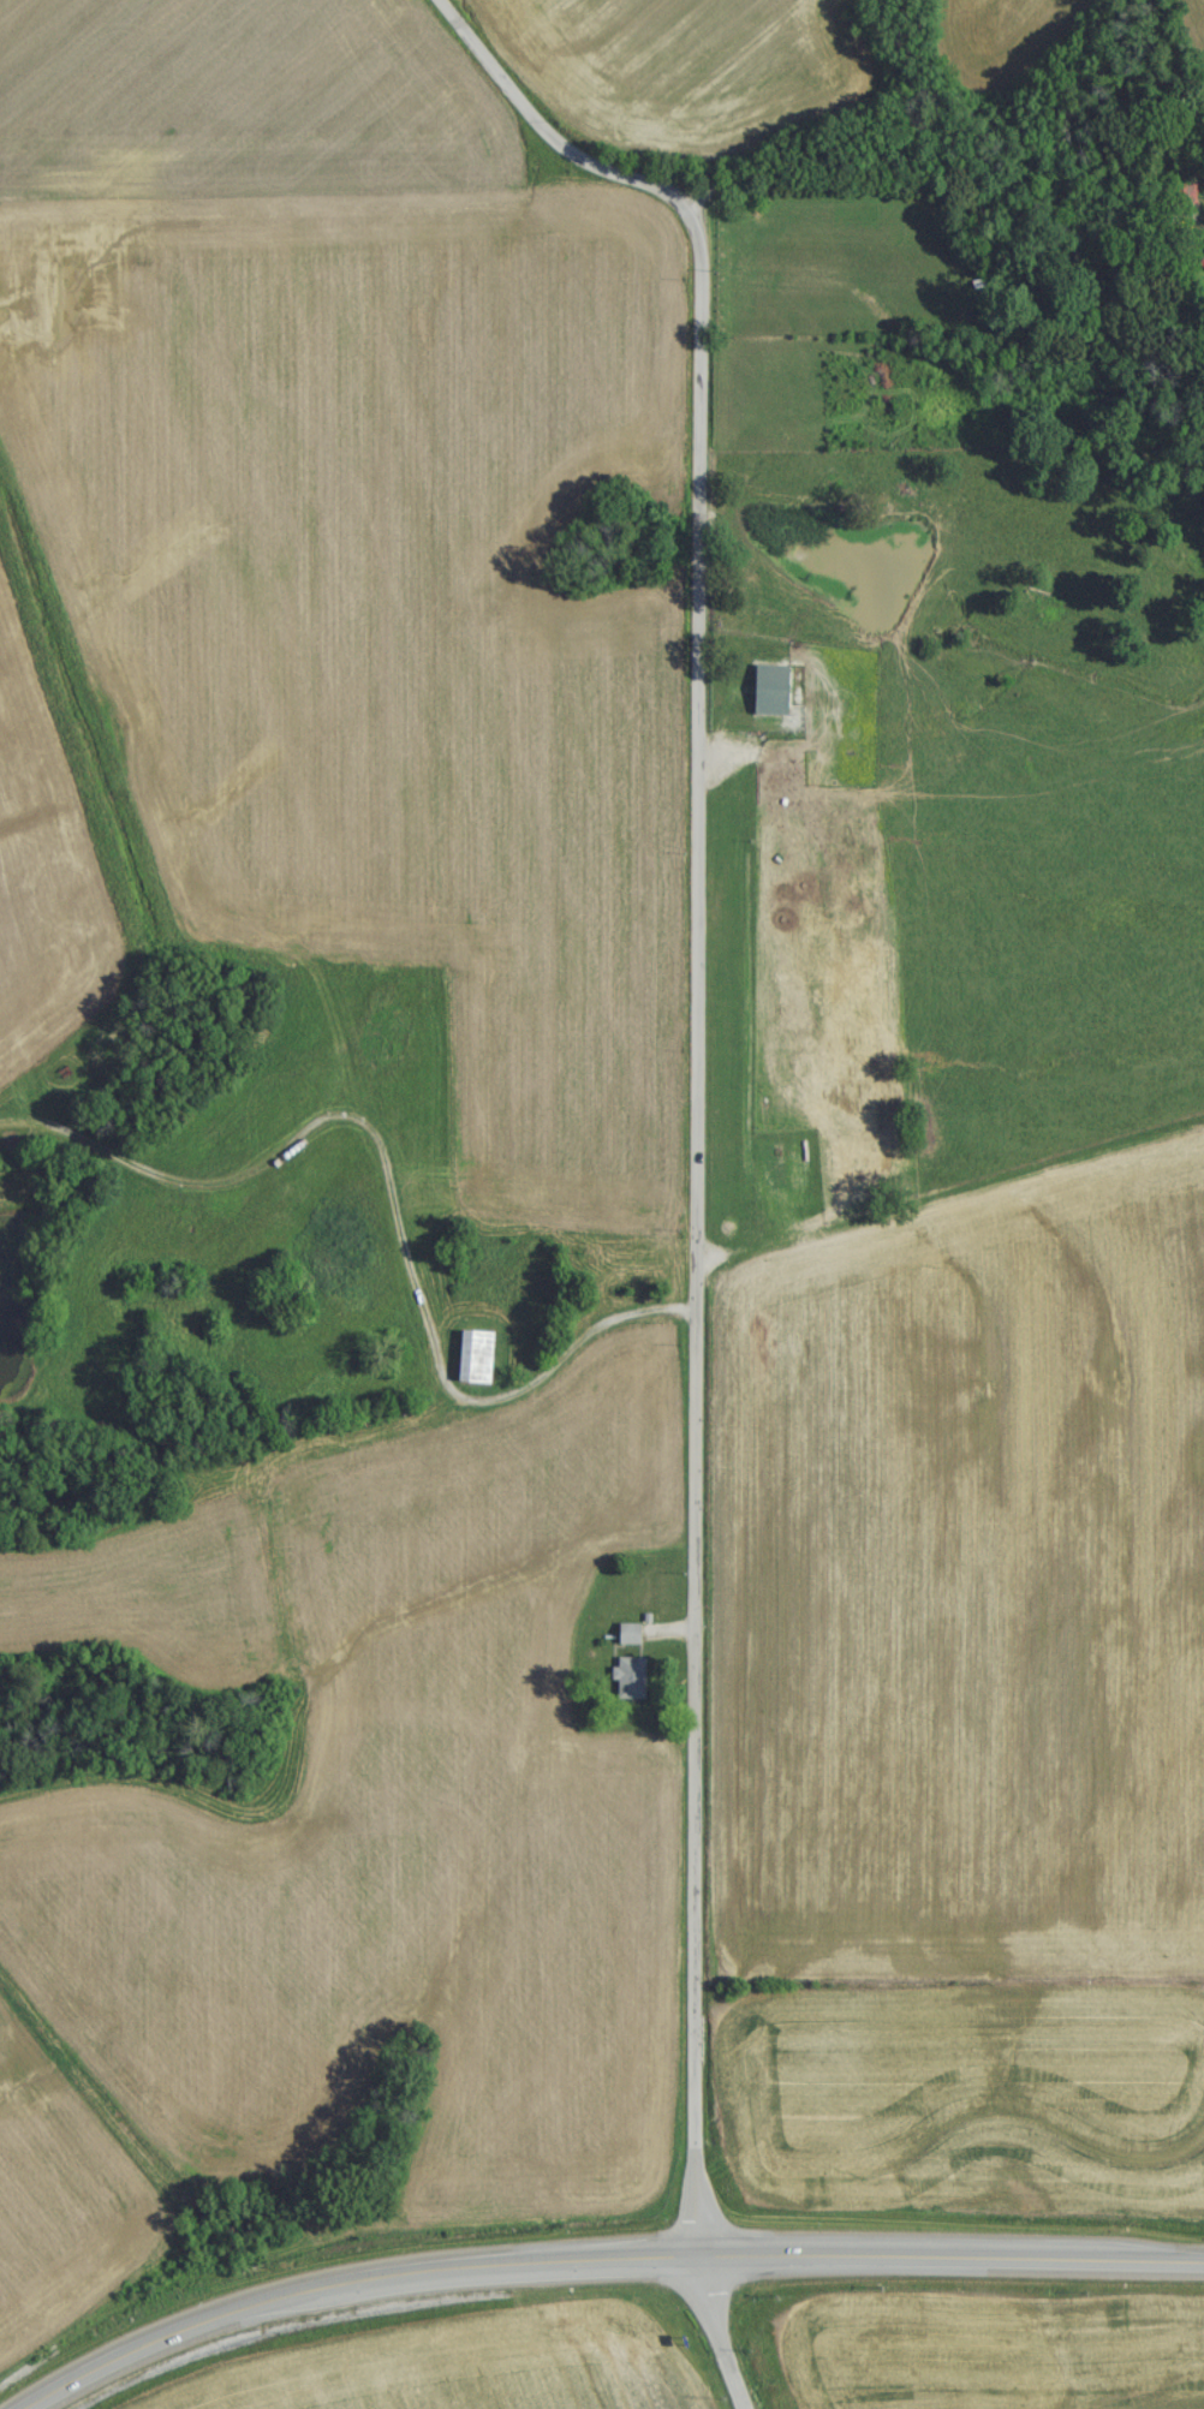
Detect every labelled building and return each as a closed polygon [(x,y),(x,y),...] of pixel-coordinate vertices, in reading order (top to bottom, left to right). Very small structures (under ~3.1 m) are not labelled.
[(784,723),(784,672),(749,671),(749,723),(784,723)] [(491,1341),(457,1339),(454,1390),(488,1392),(491,1341)] [(639,1633),(616,1633),(616,1665),(614,1665),(615,1709),(643,1709),(643,1663),(640,1663),(639,1633)]
